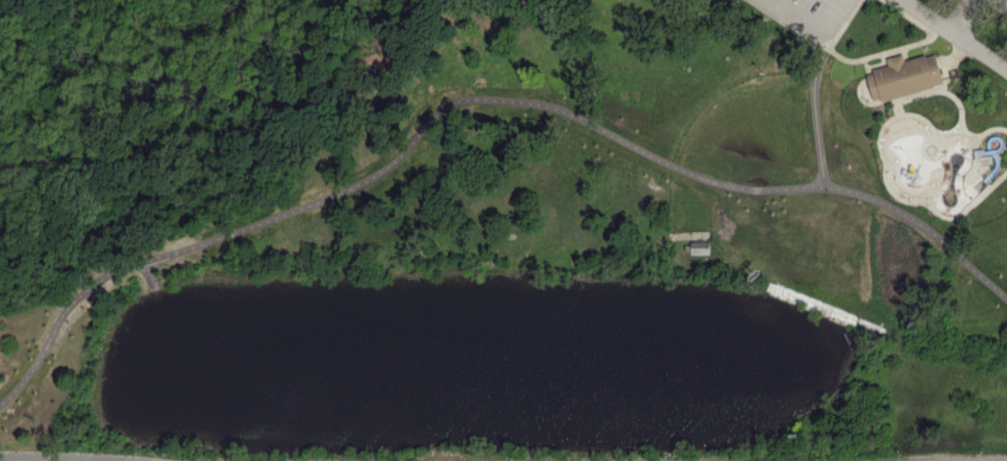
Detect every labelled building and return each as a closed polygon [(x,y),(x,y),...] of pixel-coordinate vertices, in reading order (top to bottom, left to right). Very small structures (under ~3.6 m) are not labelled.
[(881,98),(881,100),(941,83),(932,52),(904,60),(902,54),(886,59),(888,65),(873,69),(874,72),(866,74),(873,100),(881,98)] [(709,240),(690,241),(690,254),(709,253),(709,240)]
